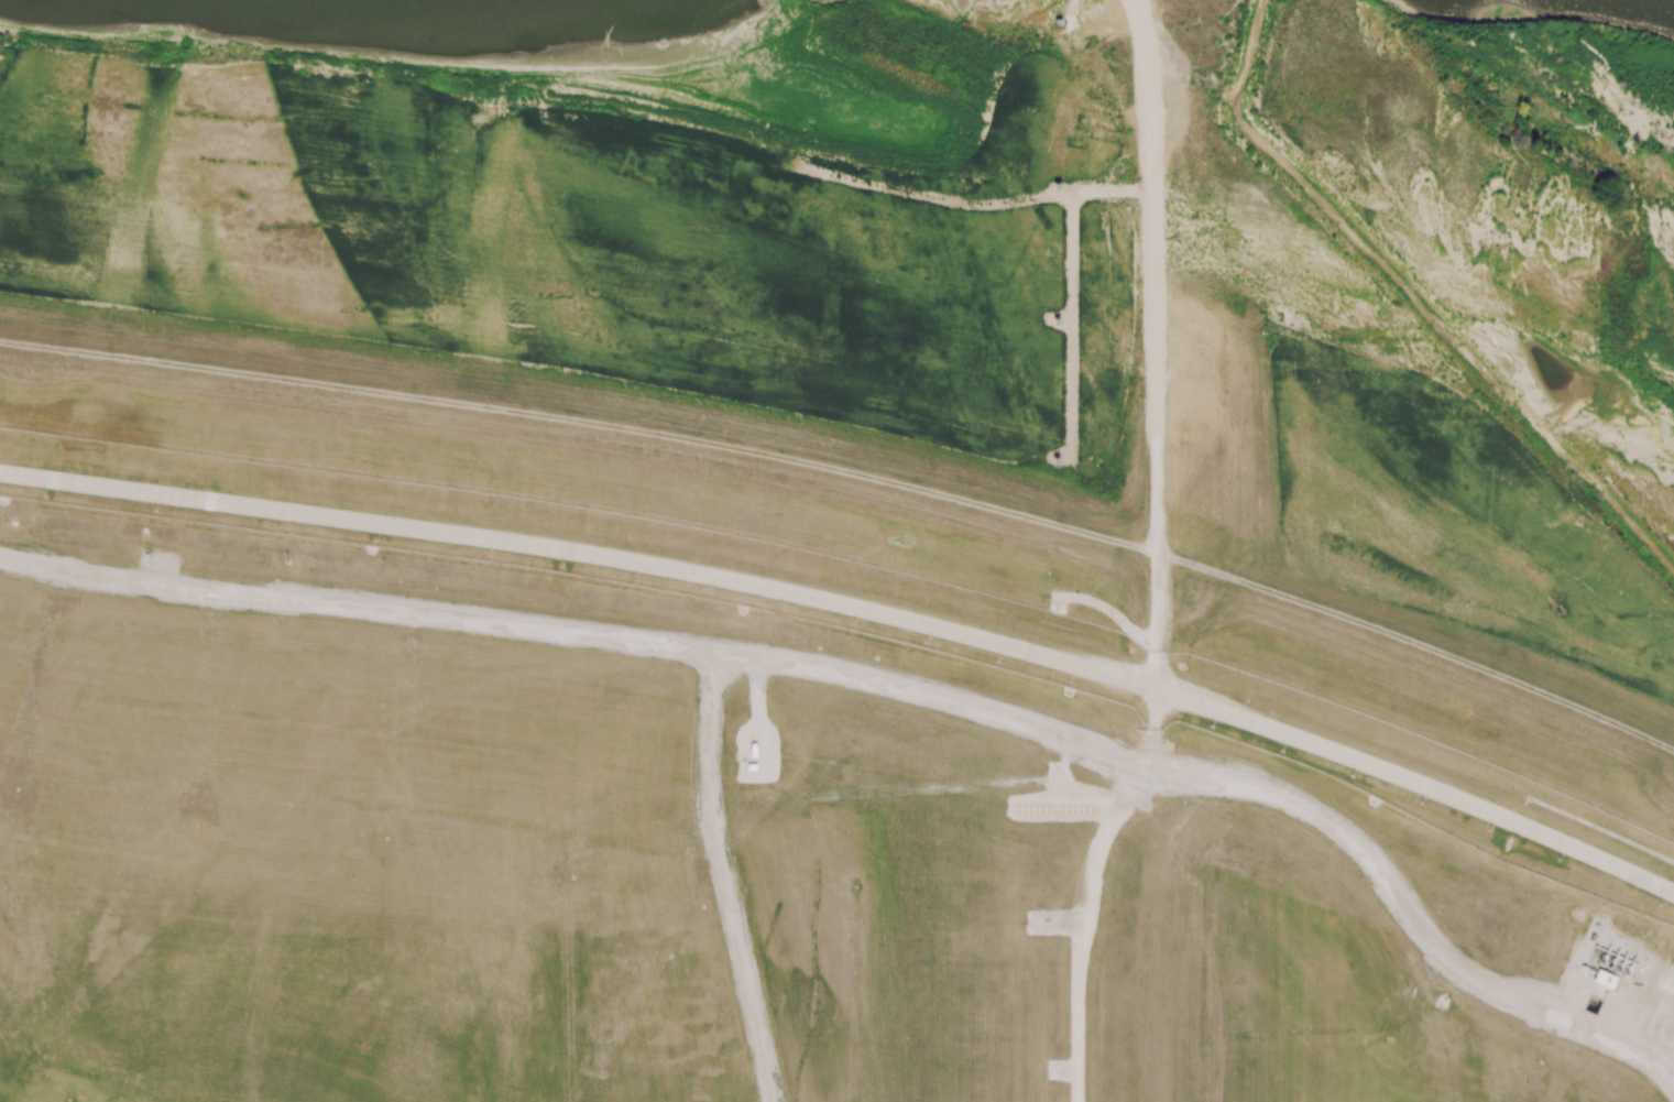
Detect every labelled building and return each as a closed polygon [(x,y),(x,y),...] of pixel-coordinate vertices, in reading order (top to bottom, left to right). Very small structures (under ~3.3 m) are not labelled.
[(1611,988),(1616,977),(1597,970),(1593,981),(1611,988)]
